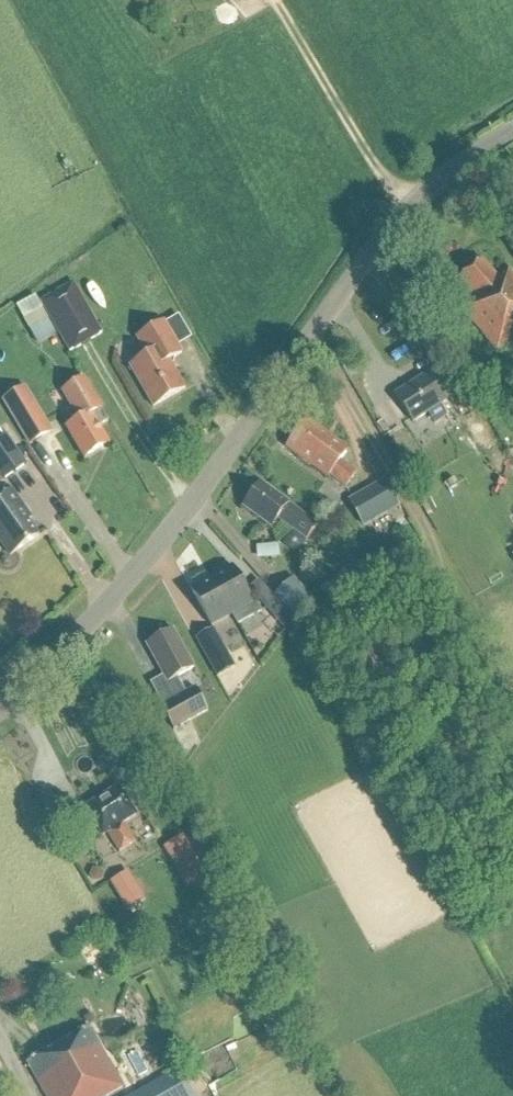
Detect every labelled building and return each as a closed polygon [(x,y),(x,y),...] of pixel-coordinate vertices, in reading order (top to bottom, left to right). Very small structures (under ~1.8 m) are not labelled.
[(512,337),(512,276),(508,270),(497,280),(481,261),(458,282),(475,302),(462,313),(497,352),(512,337)] [(102,336),(94,321),(73,284),(41,303),(62,340),(71,354),(102,336)] [(148,357),(130,368),(154,410),(186,392),(170,363),(183,355),(179,348),(192,341),(179,318),(165,326),(165,324),(137,340),(139,344),(148,357)] [(423,347),(432,358),(445,348),(436,337),(423,347)] [(413,424),(450,400),(432,372),(395,396),(413,424)] [(84,379),(60,393),(76,420),(64,427),(83,460),(110,445),(99,426),(106,422),(99,410),(101,409),(84,379)] [(26,388),(24,390),(3,402),(30,448),(54,434),(26,388)] [(478,416),(454,432),(462,445),(486,429),(478,416)] [(346,489),(356,474),(341,461),(348,451),(306,421),(285,449),(327,479),(329,477),(346,489)] [(0,442),(0,476),(4,483),(28,466),(7,437),(0,442)] [(399,508),(384,480),(347,501),(362,528),(399,508)] [(317,526),(302,515),(288,505),(289,504),(260,484),(243,508),(271,529),(278,519),(306,540),(317,526)] [(0,499),(0,542),(10,556),(38,537),(27,523),(31,520),(11,492),(0,499)] [(255,601),(252,603),(233,569),(212,580),(231,615),(231,614),(238,627),(262,614),(255,601)] [(231,615),(212,580),(191,592),(210,627),(231,615)] [(295,583),(276,600),(294,619),(295,618),(298,622),(316,606),(295,583)] [(294,619),(276,600),(264,611),(282,630),(294,619)] [(236,668),(214,630),(195,641),(200,648),(214,675),(216,679),(236,668)] [(173,631),(146,646),(163,677),(150,684),(162,707),(161,708),(173,731),(208,712),(195,689),(186,694),(177,679),(194,669),(173,631)] [(123,824),(136,816),(118,788),(85,809),(103,837),(107,834),(119,854),(135,844),(123,824)] [(209,876),(185,837),(165,849),(189,888),(209,876)] [(129,875),(146,901),(157,894),(141,868),(129,875)] [(124,876),(111,885),(128,910),(141,903),(124,876)] [(123,1088),(89,1029),(27,1064),(45,1095),(109,1095),(123,1088)] [(186,1086),(177,1070),(132,1095),(168,1095),(186,1086)]
